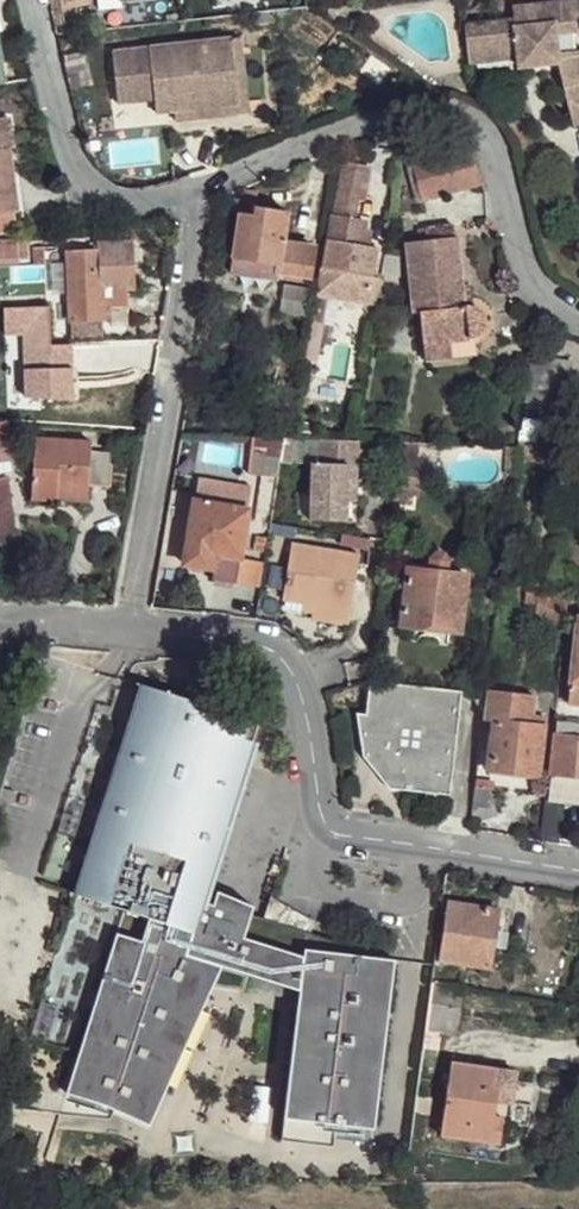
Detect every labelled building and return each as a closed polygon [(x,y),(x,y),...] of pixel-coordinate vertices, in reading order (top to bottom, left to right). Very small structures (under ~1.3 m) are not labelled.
[(578,2),(516,8),(517,21),(469,26),(473,63),(523,59),(541,56),(542,65),(561,63),(578,126),(578,125),(578,51),(561,53),(560,33),(578,31),(578,11),(578,2)] [(250,109),(241,35),(232,36),(238,101),(175,108),(176,118),(250,109)] [(238,101),(232,36),(114,48),(119,99),(155,96),(156,110),(175,108),(238,101)] [(542,65),(541,56),(523,59),(523,67),(542,65)] [(0,117),(0,230),(16,227),(14,211),(17,210),(8,147),(12,147),(7,116),(0,117)] [(480,183),(470,147),(438,157),(441,166),(439,167),(447,193),(480,183)] [(363,201),(368,166),(355,164),(355,157),(345,156),(338,197),(363,201)] [(441,166),(438,157),(414,163),(423,199),(447,193),(439,167),(441,166)] [(310,276),(313,247),(285,242),(287,220),(257,215),(258,201),(243,199),(237,198),(235,211),(241,212),(234,256),(236,256),(275,264),(275,270),(277,271),(310,276)] [(287,220),(289,212),(258,201),(257,215),(287,220)] [(367,302),(371,275),(376,247),(370,246),(360,244),(362,227),(363,218),(355,216),(356,204),(347,203),(344,216),(332,215),(325,268),(320,268),(315,294),(367,302)] [(362,227),(360,244),(370,246),(372,228),(362,227)] [(464,291),(456,236),(407,242),(414,291),(440,289),(441,294),(464,291)] [(0,240),(0,258),(20,256),(18,238),(0,240)] [(96,250),(67,252),(72,319),(128,316),(126,285),(134,284),(132,241),(96,243),(96,250)] [(275,270),(275,264),(236,256),(235,268),(276,276),(277,271),(275,270)] [(377,276),(371,275),(367,302),(373,303),(377,276)] [(441,300),(441,294),(440,289),(414,291),(416,303),(421,303),(441,300)] [(466,302),(464,291),(441,294),(441,300),(421,303),(425,341),(451,340),(459,339),(472,335),(479,331),(483,320),(481,309),(474,303),(466,302)] [(452,357),(451,340),(425,341),(428,361),(452,357)] [(537,450),(541,419),(526,416),(523,430),(519,429),(517,447),(537,450)] [(0,424),(0,458),(12,457),(8,423),(0,424)] [(92,440),(37,436),(34,464),(90,469),(92,440)] [(278,458),(279,441),(252,438),(250,455),(255,456),(278,458)] [(101,441),(92,440),(90,469),(99,470),(101,449),(101,441)] [(357,460),(357,441),(351,441),(321,440),(321,461),(349,461),(357,460)] [(514,473),(517,447),(506,447),(505,472),(514,473)] [(121,451),(101,449),(99,470),(98,485),(117,485),(121,451)] [(276,477),(278,458),(255,456),(252,474),(276,477)] [(0,458),(0,472),(14,470),(12,457),(0,458)] [(358,499),(357,460),(349,461),(350,500),(358,499)] [(350,500),(349,461),(321,461),(314,462),(314,517),(348,517),(350,500)] [(90,469),(34,464),(31,503),(95,510),(98,485),(99,470),(90,469)] [(0,476),(0,550),(18,547),(8,474),(0,476)] [(249,510),(251,498),(233,495),(230,506),(249,510)] [(237,583),(249,510),(230,506),(197,501),(187,563),(216,569),(214,578),(237,583)] [(355,607),(364,550),(296,539),(286,596),(308,600),(355,607)] [(432,559),(431,572),(447,575),(448,561),(444,555),(437,554),(432,559)] [(465,593),(467,577),(447,575),(431,572),(418,570),(411,570),(404,626),(459,633),(463,608),(467,608),(468,594),(465,593)] [(353,621),(355,607),(308,600),(307,606),(318,609),(316,615),(353,621)] [(450,797),(463,693),(373,681),(369,711),(358,710),(362,755),(391,791),(450,797)] [(572,682),(571,694),(578,696),(578,682),(572,682)] [(255,908),(219,893),(215,907),(204,905),(256,720),(138,684),(82,881),(77,897),(123,910),(62,1117),(114,1121),(117,1112),(152,1128),(214,989),(245,993),(249,976),(301,991),(284,1141),(336,1147),(337,1132),(364,1135),(364,1128),(376,1130),(395,960),(357,956),(358,949),(312,934),(265,920),(252,916),(255,908)] [(532,715),(534,695),(489,689),(489,696),(485,721),(497,722),(531,724),(532,715)] [(544,726),(545,717),(532,715),(531,724),(544,726)] [(539,775),(544,726),(531,724),(497,722),(492,770),(539,775)] [(560,722),(552,799),(578,803),(578,724),(560,722)] [(487,815),(488,790),(477,789),(474,818),(481,820),(484,819),(485,815),(487,815)] [(265,920),(312,934),(316,923),(272,898),(265,920)] [(497,912),(447,905),(439,963),(490,970),(497,912)] [(462,992),(431,986),(426,1036),(434,1037),(435,1032),(456,1034),(461,1010),(462,992)] [(452,1066),(442,1137),(500,1145),(505,1103),(512,1104),(517,1075),(452,1066)]
